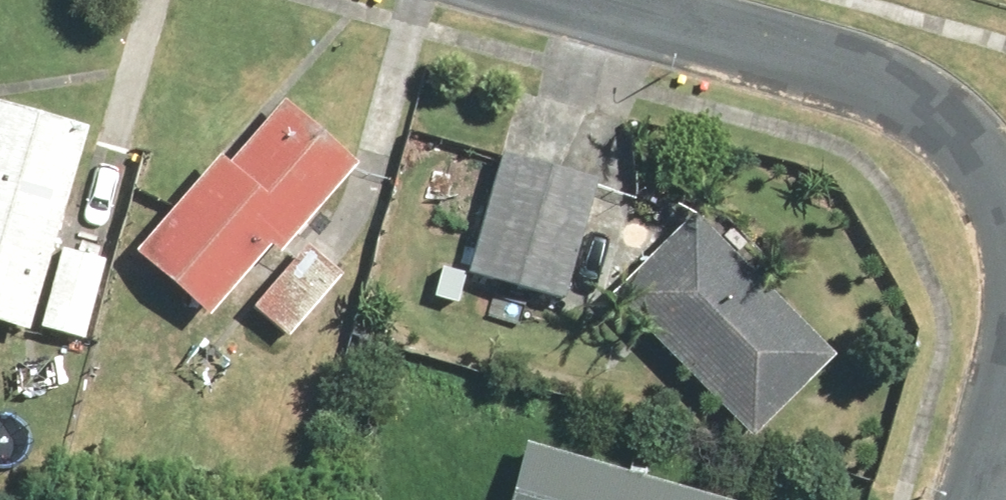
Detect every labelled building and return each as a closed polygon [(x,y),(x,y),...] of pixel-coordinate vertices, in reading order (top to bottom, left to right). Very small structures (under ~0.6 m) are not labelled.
[(0,108),(0,334),(14,338),(73,129),(0,108)] [(206,166),(120,270),(194,331),(333,162),(270,110),(217,174),(206,166)] [(453,303),(460,279),(563,307),(595,186),(492,158),(464,265),(426,255),(416,293),(453,303)] [(818,363),(682,223),(602,300),(737,441),(818,363)] [(336,279),(298,245),(239,312),(276,345),(336,279)] [(510,442),(492,499),(695,499),(510,442)]
